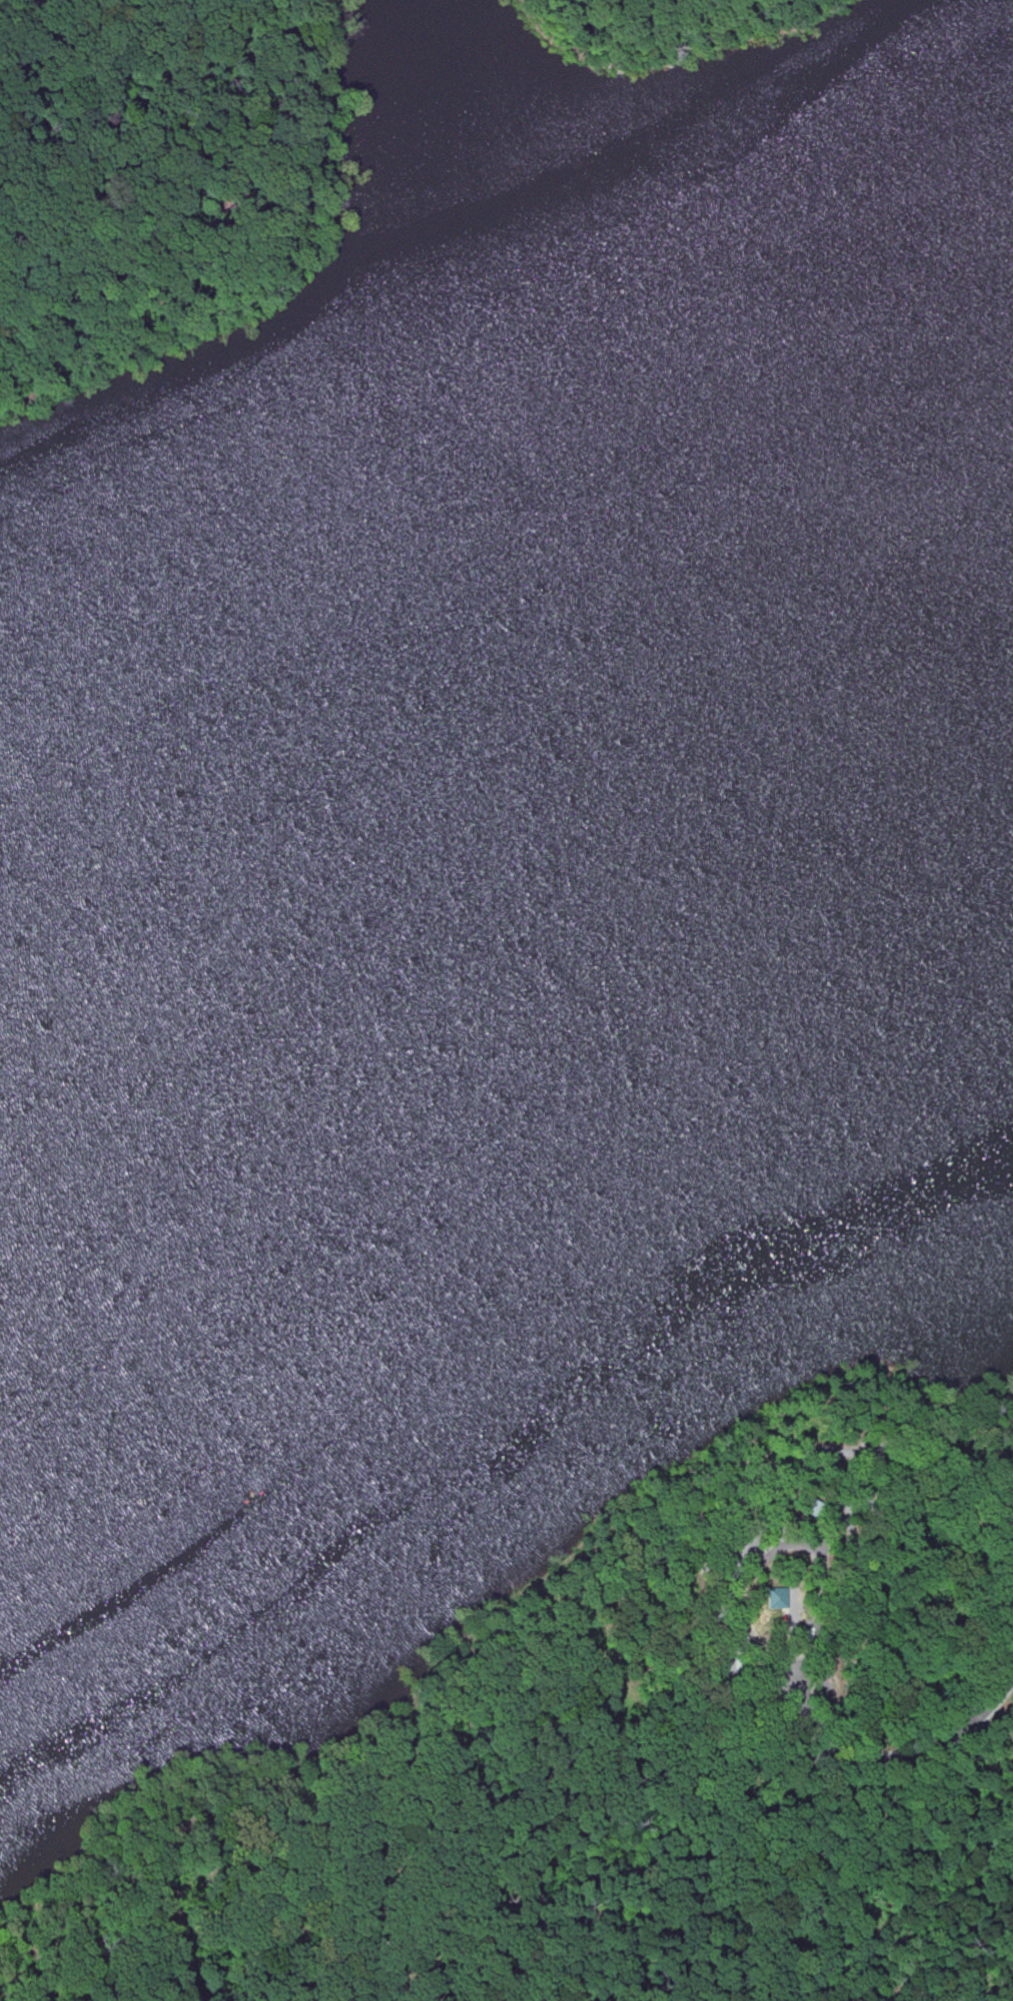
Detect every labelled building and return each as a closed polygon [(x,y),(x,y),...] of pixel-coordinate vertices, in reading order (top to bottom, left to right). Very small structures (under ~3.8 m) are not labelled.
[(769,1607),(769,1588),(789,1588),(789,1607),(769,1607)]
